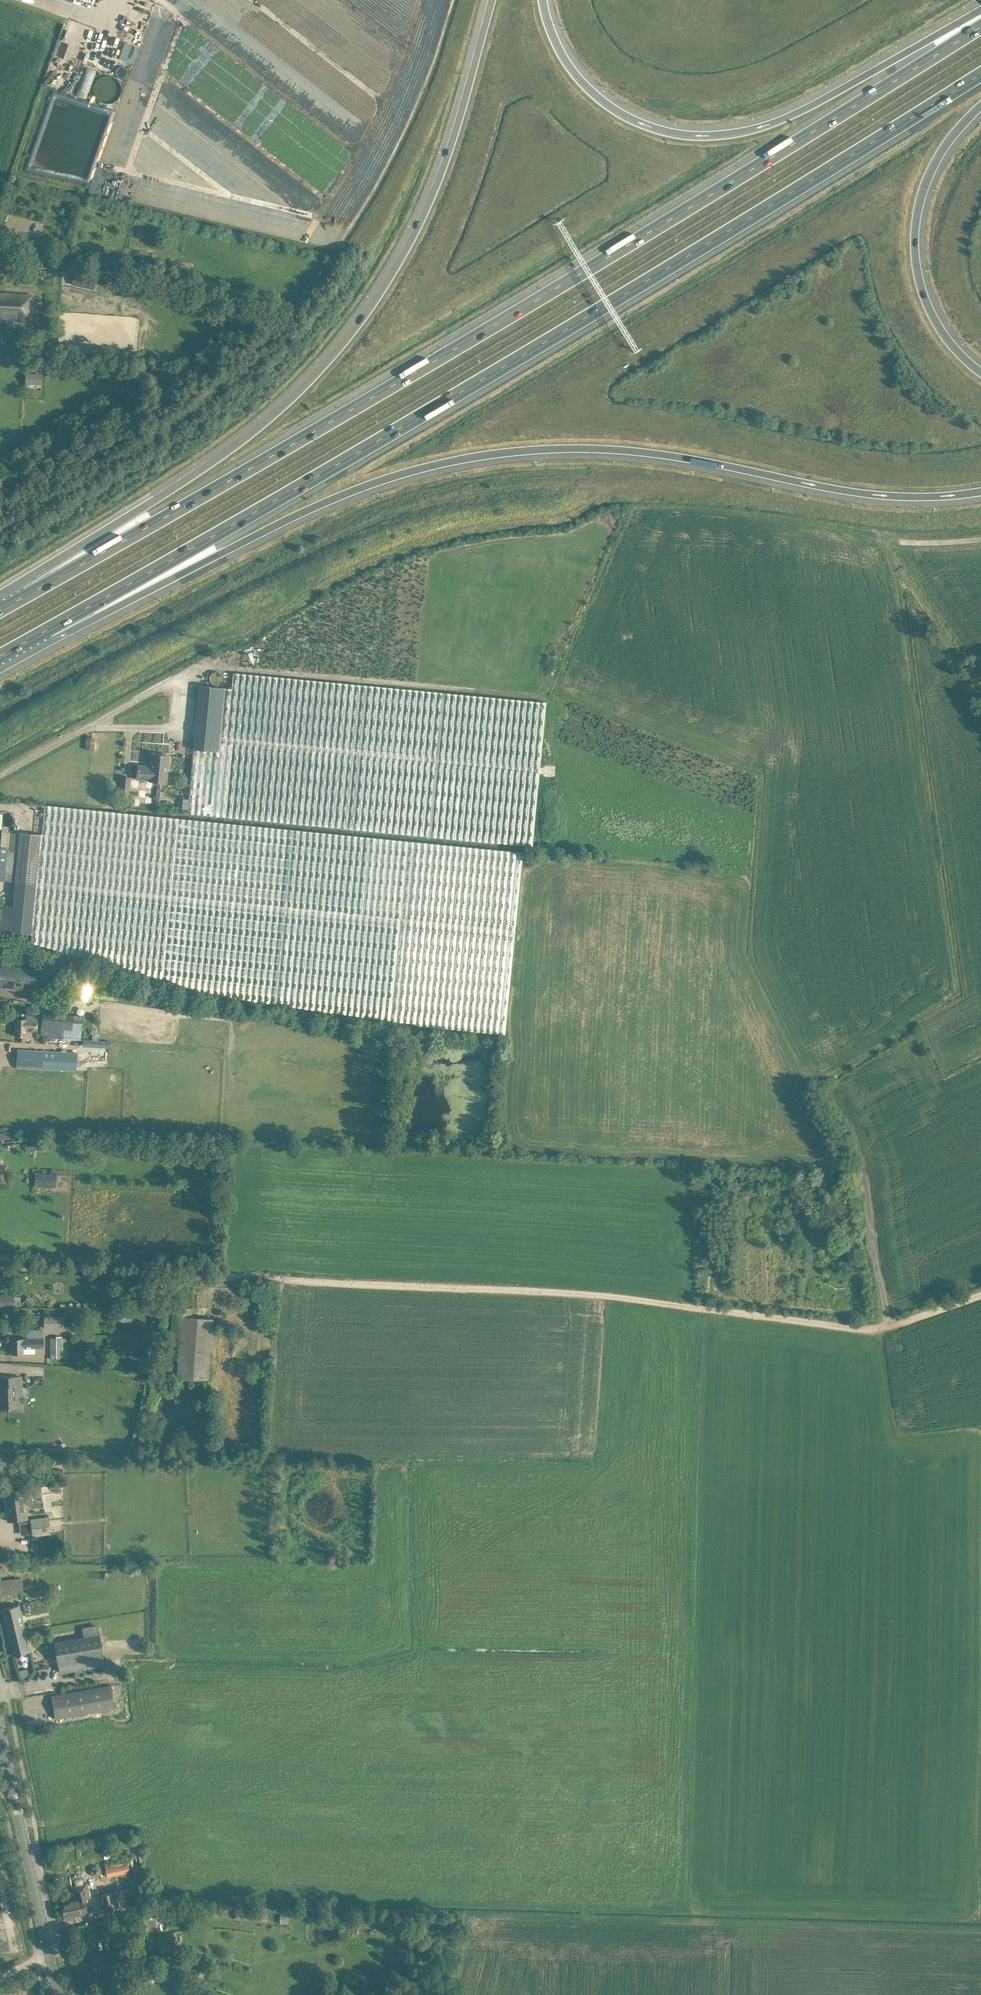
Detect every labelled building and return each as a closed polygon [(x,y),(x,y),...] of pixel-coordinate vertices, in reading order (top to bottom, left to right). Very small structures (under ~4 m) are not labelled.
[(205,9),(198,11),(199,15),(202,14),(204,21),(211,18),(209,13),(215,11),(213,8),(211,3),(204,6),(205,9)] [(132,45),(128,57),(134,59),(138,47),(132,45)] [(76,78),(82,58),(64,53),(59,74),(76,78)] [(137,77),(144,77),(142,59),(135,59),(137,77)] [(63,266),(63,273),(71,274),(72,266),(63,266)] [(0,293),(0,318),(31,321),(32,295),(0,293)] [(26,373),(25,385),(42,385),(42,374),(26,373)] [(224,688),(199,685),(193,749),(188,813),(430,836),(443,692),(233,672),(232,688),(225,687),(224,688)] [(533,846),(546,701),(445,692),(431,836),(533,846)] [(138,765),(137,778),(149,780),(149,781),(166,782),(169,755),(152,753),(150,766),(138,765)] [(130,777),(122,776),(120,792),(128,793),(130,777)] [(505,1034),(523,852),(45,804),(42,834),(20,832),(8,832),(6,847),(0,847),(0,880),(15,882),(13,906),(2,905),(0,924),(0,935),(11,936),(11,932),(32,934),(32,942),(213,994),(416,1023),(416,1025),(505,1034)] [(26,970),(2,965),(0,976),(0,986),(20,990),(21,985),(35,988),(39,970),(27,968),(26,970)] [(56,1044),(56,1038),(82,1039),(83,1016),(45,1014),(43,1037),(50,1038),(49,1043),(56,1044)] [(25,1041),(25,1036),(30,1036),(32,1036),(32,1031),(38,1031),(38,1016),(27,1015),(26,1019),(16,1019),(15,1036),(19,1036),(19,1041),(25,1041)] [(102,1040),(98,1040),(99,1030),(93,1030),(92,1039),(84,1039),(83,1046),(102,1047),(102,1040)] [(76,1071),(77,1053),(17,1049),(16,1067),(76,1071)] [(10,1131),(0,1132),(0,1142),(12,1140),(10,1131)] [(56,1174),(36,1173),(36,1185),(56,1186),(56,1174)] [(21,1305),(20,1293),(0,1294),(0,1307),(21,1305)] [(29,1295),(23,1301),(31,1307),(36,1302),(29,1295)] [(177,1377),(208,1379),(213,1318),(191,1317),(192,1307),(173,1306),(171,1336),(180,1337),(177,1377)] [(64,1328),(64,1316),(44,1316),(44,1328),(64,1328)] [(32,1325),(41,1328),(43,1322),(34,1319),(32,1325)] [(224,1333),(233,1336),(235,1329),(226,1326),(224,1333)] [(23,1355),(23,1353),(34,1353),(34,1348),(43,1348),(43,1337),(42,1337),(42,1329),(27,1329),(27,1340),(13,1339),(12,1355),(23,1355)] [(51,1337),(51,1357),(69,1357),(69,1338),(51,1337)] [(2,1408),(17,1407),(16,1386),(19,1386),(19,1376),(0,1377),(0,1387),(1,1387),(2,1408)] [(6,1506),(8,1521),(27,1518),(23,1489),(6,1491),(8,1506),(6,1506)] [(33,1535),(51,1533),(49,1517),(31,1519),(33,1535)] [(37,1591),(36,1577),(0,1580),(0,1594),(37,1591)] [(1,1608),(12,1655),(29,1651),(23,1627),(24,1627),(19,1604),(1,1608)] [(124,1615),(123,1623),(134,1624),(135,1615),(124,1615)] [(105,1664),(101,1642),(107,1641),(104,1625),(98,1626),(82,1629),(83,1636),(54,1641),(59,1672),(105,1664)] [(115,1708),(111,1685),(51,1695),(55,1718),(115,1708)] [(105,1863),(107,1877),(126,1873),(128,1864),(127,1858),(105,1863)] [(143,1876),(132,1879),(136,1901),(148,1898),(143,1876)] [(65,1919),(72,1918),(71,1915),(85,1912),(87,1911),(85,1901),(88,1897),(90,1896),(87,1883),(73,1887),(76,1899),(68,1901),(69,1902),(61,1904),(65,1919)] [(127,1903),(123,1890),(100,1895),(103,1908),(127,1903)] [(239,1902),(239,1908),(270,1910),(270,1903),(239,1902)] [(282,1911),(291,1911),(291,1903),(282,1903),(282,1911)] [(145,1949),(154,1947),(155,1947),(160,1946),(162,1952),(178,1949),(174,1931),(152,1936),(151,1934),(157,1932),(154,1917),(160,1916),(160,1914),(160,1912),(159,1910),(150,1912),(150,1911),(146,1912),(146,1913),(141,1914),(142,1918),(138,1919),(145,1949)] [(236,1910),(235,1918),(260,1920),(261,1912),(236,1910)] [(106,1927),(120,1926),(119,1916),(104,1917),(106,1927)] [(206,1975),(211,1959),(202,1957),(198,1974),(206,1975)]
